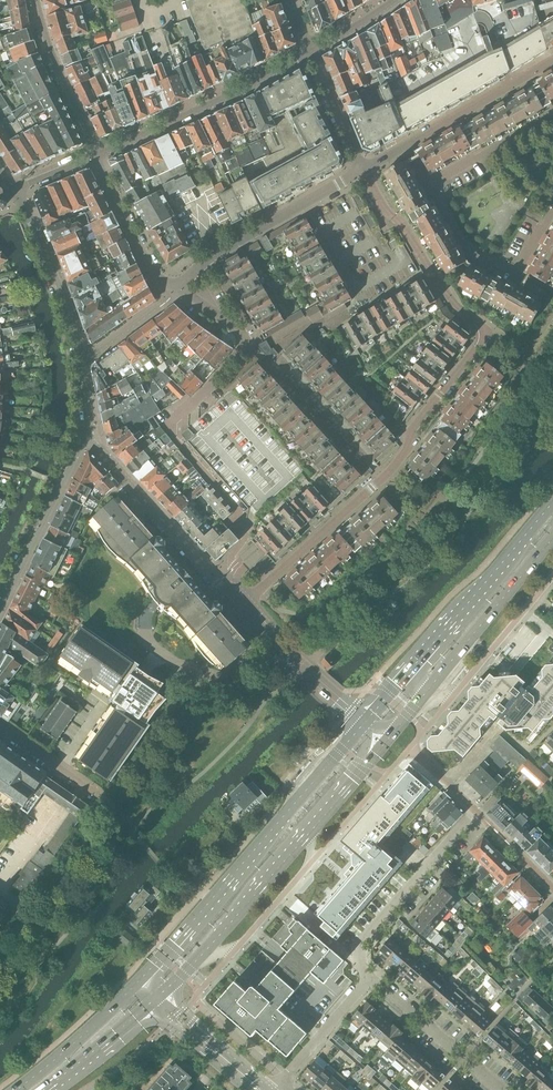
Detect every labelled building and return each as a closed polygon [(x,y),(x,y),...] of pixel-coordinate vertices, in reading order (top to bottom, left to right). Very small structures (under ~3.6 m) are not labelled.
[(11,11),(27,8),(26,0),(8,0),(10,11),(11,11)] [(46,8),(48,15),(48,17),(68,11),(67,6),(89,0),(44,0),(46,8)] [(123,1),(112,5),(115,12),(133,6),(131,0),(127,0),(123,1)] [(186,1),(205,51),(209,49),(224,42),(225,42),(226,46),(239,74),(252,67),(252,68),(266,59),(253,28),(252,25),(244,0),(190,0),(186,1)] [(325,1),(326,1),(325,0),(304,0),(309,11),(325,1)] [(343,0),(325,0),(326,1),(325,1),(334,22),(348,12),(343,0)] [(361,0),(343,0),(348,12),(362,3),(361,0)] [(406,7),(426,59),(428,63),(437,87),(447,112),(459,105),(460,104),(451,79),(440,51),(434,37),(420,0),(416,0),(406,7)] [(434,37),(440,51),(451,79),(460,104),(473,97),(465,75),(463,72),(447,30),(435,0),(420,0),(434,37)] [(447,30),(463,72),(465,75),(473,97),(500,81),(499,79),(495,71),(490,57),(474,13),(473,7),(473,6),(470,0),(435,0),(447,30)] [(485,2),(493,24),(507,19),(501,0),(485,0),(485,2)] [(507,19),(521,15),(516,0),(501,0),(507,19)] [(521,15),(525,30),(532,28),(527,13),(536,11),(534,3),(533,0),(516,0),(521,15)] [(261,3),(267,19),(272,33),(272,34),(279,53),(296,44),(282,4),(271,8),(268,1),(261,3)] [(317,33),(334,22),(325,1),(309,11),(317,33)] [(135,12),(133,6),(115,12),(117,19),(135,12)] [(81,7),(68,11),(48,17),(55,40),(73,35),(73,38),(74,37),(88,33),(81,7)] [(406,7),(392,16),(411,67),(426,59),(406,7)] [(6,19),(6,18),(3,19),(0,20),(0,25),(29,18),(27,8),(11,11),(12,17),(6,19)] [(117,19),(120,25),(137,19),(135,12),(117,19)] [(521,15),(507,19),(522,67),(534,59),(525,30),(521,15)] [(392,16),(380,24),(403,81),(412,101),(414,108),(422,126),(434,119),(424,94),(413,71),(411,67),(392,16)] [(14,34),(30,28),(29,18),(0,25),(0,27),(1,31),(8,29),(13,27),(14,34)] [(120,25),(122,32),(140,26),(137,19),(120,25)] [(266,59),(279,53),(272,34),(272,33),(267,19),(252,25),(253,28),(266,59)] [(507,19),(493,24),(493,25),(497,37),(503,53),(510,73),(510,74),(522,67),(507,19)] [(179,23),(184,34),(185,39),(187,45),(188,44),(197,41),(192,30),(191,31),(187,20),(179,23)] [(540,28),(541,29),(548,51),(552,48),(552,20),(541,28),(540,28)] [(380,24),(367,32),(380,66),(381,69),(388,84),(395,100),(396,104),(398,109),(408,133),(410,133),(413,131),(422,126),(414,108),(412,101),(403,81),(380,24)] [(493,25),(486,28),(488,36),(490,40),(497,37),(493,25)] [(14,34),(0,38),(0,39),(4,52),(6,51),(10,49),(35,41),(34,38),(30,28),(14,34)] [(490,57),(398,109),(408,133),(410,133),(413,131),(422,126),(434,119),(447,112),(459,105),(460,104),(473,97),(500,81),(499,79),(510,73),(510,74),(522,67),(534,59),(548,51),(541,29),(503,53),(490,57)] [(109,41),(106,32),(95,36),(98,45),(109,41)] [(367,32),(351,41),(364,69),(366,75),(381,69),(380,66),(367,32)] [(61,56),(78,50),(78,49),(74,37),(73,38),(73,35),(55,40),(61,56)] [(136,54),(131,56),(135,65),(133,65),(137,78),(151,115),(170,107),(154,67),(154,66),(148,49),(143,36),(131,40),(136,54)] [(196,94),(205,90),(192,59),(188,44),(187,45),(185,39),(176,44),(181,62),(196,94)] [(18,62),(39,53),(38,51),(35,41),(10,49),(6,51),(11,65),(18,62)] [(351,41),(338,49),(356,90),(370,84),(366,75),(364,69),(351,41)] [(209,49),(211,53),(226,46),(225,42),(224,42),(209,49)] [(89,52),(92,51),(91,50),(89,44),(78,49),(78,50),(61,56),(65,67),(82,60),(80,54),(88,50),(89,52)] [(171,56),(187,99),(196,94),(181,62),(176,44),(168,48),(171,56)] [(104,45),(91,50),(92,51),(102,74),(104,77),(104,78),(108,86),(104,77),(115,73),(120,81),(116,72),(110,58),(109,58),(108,54),(104,45)] [(226,46),(211,53),(223,82),(224,81),(239,74),(226,46)] [(338,49),(324,57),(326,61),(333,79),(341,98),(356,92),(356,90),(338,49)] [(110,58),(116,72),(120,81),(123,86),(138,121),(151,115),(137,78),(133,65),(135,65),(131,56),(129,51),(113,57),(111,58),(110,58)] [(12,79),(26,104),(27,107),(40,101),(40,100),(43,99),(58,92),(44,65),(39,53),(18,62),(7,68),(12,79)] [(202,57),(204,64),(205,64),(214,86),(223,82),(211,53),(202,57)] [(154,66),(154,67),(170,107),(187,99),(171,56),(160,60),(161,64),(154,66)] [(205,64),(204,64),(201,66),(198,57),(192,59),(205,90),(214,86),(205,64)] [(84,62),(67,69),(74,84),(90,77),(87,71),(89,71),(88,67),(86,68),(84,62)] [(428,63),(413,71),(424,94),(434,119),(447,112),(437,87),(428,63)] [(266,90),(260,93),(286,148),(271,155),(267,156),(263,158),(272,175),(251,187),(262,210),(343,166),(343,161),(316,109),(320,107),(304,69),(280,83),(266,90)] [(341,98),(342,100),(345,105),(348,112),(349,115),(350,115),(352,120),(351,120),(352,122),(356,132),(360,141),(363,150),(372,153),(381,148),(385,145),(386,145),(395,140),(399,138),(408,133),(408,134),(408,133),(398,109),(396,104),(395,100),(388,84),(381,69),(366,75),(370,84),(356,90),(356,92),(341,98)] [(125,127),(113,99),(108,101),(106,96),(112,94),(108,86),(104,78),(104,77),(102,74),(91,80),(94,88),(95,88),(100,100),(102,104),(107,113),(106,114),(113,132),(125,127)] [(540,87),(462,132),(461,129),(418,153),(429,172),(470,148),(473,152),(481,147),(481,145),(543,109),(544,111),(552,105),(550,101),(552,99),(552,75),(538,84),(540,87)] [(75,86),(80,95),(91,90),(87,81),(75,86)] [(108,86),(112,94),(113,99),(125,127),(138,121),(123,86),(120,81),(108,86)] [(91,90),(80,95),(83,102),(86,107),(97,101),(92,89),(91,90)] [(58,92),(43,99),(49,110),(54,120),(69,151),(69,152),(84,145),(69,114),(58,92)] [(5,108),(9,106),(6,102),(0,93),(0,111),(5,108)] [(250,99),(246,100),(271,155),(286,148),(260,93),(250,99)] [(54,120),(49,110),(43,99),(40,100),(40,101),(27,107),(40,128),(49,145),(56,156),(69,151),(54,120)] [(100,100),(97,101),(86,107),(87,110),(96,106),(100,115),(92,119),(101,138),(113,132),(106,114),(107,113),(102,104),(100,100)] [(267,156),(271,155),(246,100),(232,107),(247,142),(250,146),(260,141),(267,156)] [(13,112),(18,121),(25,133),(43,163),(56,157),(56,156),(49,145),(40,128),(27,107),(26,104),(13,112)] [(0,127),(0,152),(4,157),(6,161),(15,175),(30,168),(20,152),(11,139),(8,134),(5,130),(10,127),(18,121),(13,112),(9,106),(5,108),(10,116),(4,120),(6,124),(2,126),(0,127)] [(242,167),(263,158),(265,157),(267,156),(260,141),(250,146),(247,142),(231,107),(216,114),(236,158),(241,167),(242,167)] [(241,167),(236,158),(215,114),(200,121),(217,156),(221,164),(226,162),(230,172),(241,167)] [(18,121),(10,127),(16,136),(11,139),(20,152),(30,168),(30,169),(43,163),(25,133),(18,121)] [(200,121),(187,127),(195,145),(194,146),(198,154),(206,170),(214,167),(211,159),(217,156),(200,121)] [(198,154),(194,146),(195,145),(187,127),(170,135),(176,146),(185,166),(192,162),(191,158),(198,154)] [(165,189),(161,191),(163,194),(165,198),(168,196),(169,197),(180,191),(181,194),(197,187),(197,186),(196,186),(193,181),(194,180),(191,174),(190,175),(185,166),(170,135),(155,141),(142,148),(155,174),(158,173),(162,182),(165,189)] [(142,148),(132,152),(146,181),(152,179),(156,187),(158,187),(161,191),(165,189),(162,182),(158,173),(155,174),(142,148)] [(137,188),(147,183),(146,181),(132,152),(123,156),(137,188)] [(123,156),(109,162),(110,163),(126,193),(128,192),(137,188),(123,156)] [(417,222),(420,228),(447,274),(465,263),(435,211),(438,209),(433,201),(427,205),(403,163),(384,173),(414,224),(417,222)] [(241,167),(230,172),(231,172),(229,173),(234,184),(232,185),(247,217),(261,211),(262,210),(247,178),(242,167),(241,167)] [(91,169),(75,176),(90,207),(89,207),(91,211),(94,216),(97,221),(113,213),(91,169)] [(75,176),(60,182),(74,210),(75,213),(89,207),(90,207),(75,176)] [(60,182),(47,187),(57,211),(43,218),(46,227),(67,219),(65,214),(73,211),(74,210),(60,182)] [(149,189),(147,183),(137,188),(128,192),(135,205),(152,195),(149,189)] [(221,183),(214,186),(217,193),(218,192),(224,189),(221,183)] [(232,223),(233,225),(242,220),(242,219),(247,217),(232,185),(224,189),(218,192),(217,193),(232,223)] [(34,197),(43,218),(57,211),(47,188),(36,192),(34,197)] [(349,192),(349,193),(357,207),(373,234),(380,230),(366,206),(365,205),(356,189),(355,188),(349,192)] [(165,198),(163,194),(161,191),(153,195),(152,195),(135,205),(150,231),(175,217),(164,198),(165,198)] [(51,239),(52,242),(83,229),(83,228),(91,224),(97,221),(94,216),(93,216),(91,211),(86,213),(74,219),(74,218),(47,229),(49,233),(51,239)] [(97,237),(103,250),(125,239),(113,213),(97,221),(91,224),(97,237)] [(193,249),(186,236),(175,217),(150,231),(149,232),(168,264),(193,249)] [(269,241),(284,232),(300,222),(298,218),(267,236),(266,235),(260,239),(267,252),(274,248),(269,241)] [(303,221),(300,222),(284,232),(290,242),(289,243),(299,259),(321,246),(312,230),(313,230),(307,219),(306,219),(304,220),(303,221)] [(549,229),(552,231),(528,273),(546,283),(552,272),(552,221),(549,229)] [(82,244),(89,241),(83,229),(52,242),(58,255),(80,245),(82,244)] [(103,250),(100,252),(103,257),(109,255),(112,261),(112,260),(120,257),(131,251),(125,239),(103,250)] [(247,257),(248,258),(262,249),(258,242),(237,254),(238,255),(242,260),(247,257)] [(58,255),(69,284),(92,272),(93,273),(103,268),(103,267),(96,254),(93,255),(91,250),(83,254),(80,245),(58,255)] [(309,275),(315,285),(338,272),(331,261),(330,261),(321,246),(299,259),(308,276),(309,275)] [(112,260),(116,268),(113,269),(115,273),(116,275),(119,273),(130,267),(137,263),(138,263),(131,251),(120,257),(112,260)] [(238,255),(227,261),(230,267),(225,270),(227,274),(231,281),(254,268),(248,258),(247,257),(242,260),(238,255)] [(115,273),(113,269),(110,264),(110,263),(103,267),(103,268),(93,273),(92,272),(69,284),(74,298),(96,286),(96,285),(105,281),(112,277),(111,275),(115,273)] [(74,298),(79,312),(100,300),(118,290),(124,286),(144,276),(139,266),(137,263),(130,267),(119,273),(120,275),(118,276),(117,276),(113,279),(112,277),(105,281),(96,285),(96,286),(74,298)] [(532,324),(540,309),(542,305),(500,281),(502,278),(494,273),(490,279),(469,267),(459,286),(489,303),(490,300),(532,324)] [(254,268),(231,281),(235,286),(240,296),(239,297),(246,308),(268,295),(262,285),(263,284),(254,268)] [(320,295),(324,303),(330,312),(345,304),(352,299),(343,283),(344,283),(338,272),(315,285),(321,295),(320,295)] [(124,286),(118,290),(125,302),(131,299),(149,287),(144,276),(124,286)] [(397,295),(410,318),(427,308),(426,307),(436,302),(436,301),(426,284),(423,279),(412,286),(397,295)] [(430,282),(426,284),(436,301),(436,302),(439,307),(443,304),(430,282)] [(131,299),(125,302),(121,304),(129,318),(143,308),(156,300),(149,287),(131,299)] [(79,312),(86,329),(121,304),(125,302),(118,290),(100,300),(79,312)] [(268,295),(246,308),(252,318),(253,318),(259,328),(262,334),(269,330),(285,321),(284,320),(275,304),(274,304),(268,295)] [(393,328),(410,318),(397,295),(381,305),(381,304),(370,310),(383,333),(393,327),(393,328)] [(330,312),(324,303),(320,305),(320,304),(306,311),(313,323),(324,317),(326,320),(347,308),(345,304),(330,312)] [(104,335),(129,318),(121,304),(86,329),(86,331),(87,334),(91,344),(104,335)] [(167,338),(172,344),(179,338),(185,332),(195,322),(184,313),(175,304),(153,321),(167,338)] [(451,321),(452,321),(455,316),(450,312),(446,306),(438,311),(441,317),(444,315),(451,321)] [(276,341),(308,322),(302,310),(284,320),(285,321),(269,330),(276,341)] [(373,338),(383,333),(370,310),(359,316),(360,317),(344,327),(357,349),(374,339),(373,338)] [(459,327),(461,325),(459,324),(462,321),(455,316),(452,321),(459,327)] [(161,343),(167,338),(153,321),(141,330),(153,343),(154,342),(155,344),(159,340),(161,343)] [(431,345),(451,360),(463,346),(464,347),(468,342),(469,340),(472,337),(459,327),(452,321),(451,321),(444,329),(443,329),(431,345)] [(10,333),(12,333),(12,336),(34,331),(32,322),(11,327),(6,328),(1,329),(0,329),(0,335),(10,333)] [(188,345),(205,329),(195,322),(185,332),(179,338),(182,342),(187,347),(188,345)] [(196,354),(191,360),(196,366),(202,359),(220,339),(216,337),(205,329),(188,345),(196,354)] [(154,344),(153,343),(141,330),(130,338),(143,352),(150,348),(153,352),(155,351),(158,355),(161,353),(153,344),(154,344)] [(305,374),(324,356),(312,342),(310,343),(303,335),(283,352),(292,362),(293,361),(305,374)] [(130,338),(124,342),(140,360),(144,366),(151,360),(147,355),(143,352),(130,338)] [(202,359),(215,370),(234,348),(220,339),(202,359)] [(267,340),(266,341),(263,342),(262,344),(259,347),(271,360),(278,353),(274,348),(272,349),(267,340)] [(144,366),(140,360),(124,342),(119,346),(137,371),(144,366)] [(420,360),(413,369),(433,385),(436,382),(437,381),(437,380),(442,375),(440,374),(451,360),(431,345),(419,359),(420,360)] [(104,371),(106,374),(113,370),(121,381),(126,378),(138,372),(137,371),(119,346),(93,365),(92,368),(94,377),(104,371)] [(11,362),(10,353),(1,355),(1,354),(0,354),(0,363),(11,362)] [(256,356),(234,376),(238,380),(258,362),(258,363),(261,360),(256,356)] [(337,371),(324,356),(305,374),(317,387),(316,388),(325,398),(344,380),(336,372),(337,371)] [(3,371),(3,367),(11,367),(18,366),(18,362),(11,362),(0,363),(0,372),(3,371)] [(238,380),(240,382),(251,395),(252,394),(259,402),(279,384),(271,375),(270,376),(258,363),(258,362),(238,380)] [(413,471),(411,473),(412,473),(413,472),(417,475),(418,474),(426,481),(462,435),(460,433),(504,377),(488,364),(443,420),(442,420),(436,427),(440,429),(410,468),(413,471)] [(170,378),(178,385),(187,394),(188,395),(190,397),(198,388),(203,384),(203,383),(200,379),(191,371),(187,376),(179,368),(170,378)] [(194,369),(191,371),(200,379),(202,377),(194,369)] [(433,385),(413,369),(406,377),(405,377),(393,392),(413,409),(425,394),(426,395),(430,389),(432,387),(433,385)] [(98,395),(113,385),(106,374),(104,371),(94,377),(97,390),(98,395)] [(180,400),(187,394),(178,385),(164,372),(163,372),(161,371),(146,383),(138,387),(128,393),(131,398),(121,403),(121,404),(102,413),(104,424),(145,402),(152,397),(163,389),(167,386),(180,400)] [(240,382),(238,380),(234,376),(224,386),(229,392),(240,382)] [(98,395),(100,405),(123,396),(120,388),(123,386),(124,388),(130,384),(126,378),(121,381),(113,385),(98,395)] [(344,380),(325,398),(333,407),(334,406),(346,420),(366,402),(353,388),(352,389),(344,380)] [(279,425),(299,408),(287,395),(288,394),(279,384),(259,402),(268,411),(267,411),(279,425)] [(163,389),(152,397),(155,402),(155,403),(166,395),(163,389)] [(131,398),(128,393),(126,394),(123,396),(100,405),(102,413),(121,404),(121,403),(131,398)] [(130,431),(137,426),(148,420),(153,416),(161,412),(155,403),(155,402),(152,397),(145,402),(104,424),(110,446),(130,431)] [(379,417),(366,402),(346,420),(358,433),(357,434),(366,443),(385,426),(378,417),(379,417)] [(299,408),(279,425),(293,440),(294,439),(301,448),(321,430),(312,421),(311,421),(299,408)] [(130,431),(110,446),(119,457),(135,443),(136,444),(144,436),(137,426),(130,431)] [(385,426),(366,443),(374,453),(379,449),(383,453),(394,443),(390,439),(394,435),(385,426)] [(155,430),(161,437),(166,434),(166,433),(161,427),(158,429),(155,430)] [(188,428),(181,434),(188,441),(195,435),(188,428)] [(321,430),(301,448),(309,456),(308,457),(322,472),(341,454),(329,440),(321,430)] [(167,446),(172,442),(172,441),(166,433),(166,434),(161,437),(153,443),(127,466),(134,473),(136,471),(151,458),(148,454),(158,446),(162,450),(167,446)] [(119,457),(127,466),(153,443),(150,439),(148,440),(139,447),(136,444),(135,443),(119,457)] [(141,481),(150,491),(167,475),(178,466),(186,459),(187,458),(178,449),(173,453),(167,459),(159,466),(158,466),(141,481)] [(80,468),(74,480),(91,489),(94,491),(111,475),(109,473),(90,452),(88,452),(80,468)] [(341,454),(322,472),(334,485),(335,485),(343,494),(362,476),(353,466),(353,467),(341,454)] [(154,462),(151,458),(136,471),(134,473),(141,481),(158,466),(159,466),(167,459),(164,455),(157,461),(156,460),(154,462)] [(186,459),(178,466),(184,474),(186,473),(193,467),(193,466),(186,459)] [(202,477),(193,467),(186,473),(190,478),(191,483),(193,485),(193,484),(202,477)] [(118,484),(111,475),(94,491),(97,493),(99,490),(103,494),(101,496),(103,498),(105,495),(118,484)] [(175,484),(167,475),(150,491),(158,499),(174,484),(175,484)] [(167,509),(175,517),(194,501),(201,495),(210,486),(202,476),(202,477),(193,484),(197,489),(187,498),(183,494),(167,509)] [(74,480),(70,488),(88,498),(90,494),(89,493),(91,489),(74,480)] [(158,499),(167,509),(183,494),(174,484),(158,499)] [(211,485),(210,486),(201,495),(209,504),(220,495),(211,485)] [(290,505),(307,524),(320,512),(321,513),(331,505),(313,485),(304,493),(304,492),(290,505)] [(86,501),(88,498),(70,488),(66,496),(83,505),(86,501)] [(209,504),(216,512),(227,503),(220,495),(209,504)] [(66,496),(58,512),(75,520),(80,510),(90,515),(93,511),(83,505),(66,496)] [(399,514),(385,498),(349,531),(346,527),(339,534),(340,535),(286,583),(289,586),(287,588),(291,592),(293,591),(300,599),(354,550),(356,553),(399,514)] [(143,581),(150,593),(155,600),(160,605),(166,611),(176,619),(185,628),(186,629),(193,638),(198,648),(199,649),(204,656),(211,663),(212,664),(222,671),(226,666),(227,667),(247,650),(242,644),(245,641),(246,641),(222,613),(223,612),(223,606),(220,602),(214,602),(213,603),(193,580),(194,579),(186,570),(184,570),(165,548),(166,547),(166,541),(162,537),(157,537),(156,538),(123,501),(122,502),(123,502),(119,505),(114,499),(94,517),(95,518),(91,521),(98,531),(104,541),(105,542),(110,549),(111,550),(117,556),(127,564),(135,571),(136,572),(143,581)] [(197,504),(194,501),(175,517),(184,527),(200,513),(194,506),(197,504)] [(227,503),(216,512),(224,521),(234,511),(227,503)] [(294,536),(307,524),(290,505),(275,518),(276,519),(265,529),(283,548),(294,538),(294,536)] [(58,512),(51,527),(70,535),(78,539),(80,534),(70,529),(75,520),(58,512)] [(204,517),(200,513),(184,527),(191,534),(207,520),(209,518),(207,515),(204,517)] [(212,526),(207,520),(191,534),(198,543),(217,526),(216,526),(214,524),(212,526)] [(204,547),(208,551),(219,540),(230,530),(222,521),(216,526),(217,526),(198,543),(203,548),(204,547)] [(51,527),(45,539),(64,547),(70,535),(51,527)] [(283,548),(265,529),(258,535),(262,539),(257,543),(267,554),(272,550),(276,554),(283,548)] [(230,530),(219,540),(228,550),(238,538),(230,530)] [(64,547),(45,539),(38,552),(32,565),(52,574),(51,575),(55,577),(55,576),(68,551),(68,550),(64,547)] [(213,554),(218,558),(228,550),(219,540),(208,551),(212,556),(213,554)] [(85,549),(80,546),(76,554),(81,556),(85,549)] [(32,565),(26,577),(43,585),(43,586),(45,587),(51,575),(52,574),(32,565)] [(26,577),(20,589),(37,598),(43,586),(43,585),(26,577)] [(72,586),(67,583),(63,591),(68,593),(72,586)] [(13,603),(30,612),(37,598),(20,589),(13,603)] [(58,600),(55,607),(60,610),(63,603),(58,600)] [(13,603),(3,623),(30,641),(43,623),(33,617),(34,616),(31,615),(31,616),(29,615),(30,612),(13,603)] [(55,607),(51,615),(56,617),(60,610),(55,607)] [(310,629),(303,622),(297,628),(303,635),(310,629)] [(0,686),(4,688),(4,689),(7,691),(7,690),(8,690),(10,687),(9,686),(9,685),(8,684),(22,665),(15,660),(16,659),(12,656),(14,655),(16,650),(40,668),(49,655),(30,641),(3,623),(0,629),(0,686)] [(118,708),(117,709),(113,706),(113,705),(77,757),(81,760),(81,761),(108,781),(109,779),(112,782),(151,725),(148,723),(157,711),(168,699),(167,699),(158,693),(165,684),(151,676),(139,668),(141,665),(84,626),(82,629),(81,628),(62,656),(63,656),(60,661),(80,675),(79,676),(91,684),(91,683),(111,697),(111,696),(114,692),(115,693),(116,694),(117,695),(118,696),(119,698),(119,699),(119,701),(119,702),(119,704),(119,705),(119,706),(118,708)] [(53,650),(64,634),(59,631),(48,647),(53,650)] [(321,662),(328,670),(329,671),(336,664),(328,655),(321,662)] [(435,732),(424,745),(433,753),(433,752),(455,750),(458,753),(455,757),(460,762),(461,761),(485,732),(481,729),(490,717),(494,721),(498,717),(501,719),(497,723),(507,731),(529,729),(537,736),(552,717),(552,656),(525,689),(522,687),(526,683),(517,675),(516,676),(510,676),(500,677),(497,677),(495,678),(490,674),(480,686),(476,683),(468,692),(465,696),(469,699),(459,711),(455,707),(444,721),(448,724),(439,735),(435,732)] [(61,674),(51,667),(41,682),(45,685),(51,689),(61,674)] [(0,687),(0,716),(2,717),(8,721),(22,703),(15,698),(16,698),(0,687)] [(29,698),(27,700),(29,701),(37,690),(35,689),(35,690),(34,691),(32,694),(30,697),(29,698)] [(60,737),(60,736),(63,732),(64,732),(64,731),(67,726),(68,727),(68,726),(71,721),(72,721),(72,720),(75,716),(75,715),(76,713),(77,713),(75,710),(64,702),(62,700),(61,701),(60,703),(59,703),(59,704),(56,708),(55,709),(56,709),(52,714),(51,714),(52,715),(48,719),(47,720),(48,720),(45,725),(44,724),(44,725),(43,728),(42,727),(42,728),(42,729),(43,730),(43,729),(46,731),(45,732),(46,732),(47,732),(53,737),(53,738),(54,737),(57,739),(57,740),(58,740),(58,739),(60,737)] [(495,752),(486,761),(467,780),(484,797),(503,778),(497,773),(509,760),(518,769),(527,760),(500,735),(490,747),(495,752)] [(552,752),(552,735),(545,743),(552,752)] [(83,820),(92,807),(46,776),(47,775),(0,742),(0,789),(3,792),(24,806),(22,809),(29,814),(44,793),(71,812),(65,821),(76,829),(83,820)] [(530,754),(534,759),(538,754),(534,750),(530,754)] [(528,759),(527,760),(518,769),(529,779),(538,769),(528,759)] [(549,773),(552,769),(544,761),(540,765),(549,773)] [(382,795),(341,841),(357,855),(357,858),(357,864),(358,864),(358,865),(324,903),(315,913),(325,922),(321,927),(334,938),(394,869),(389,864),(394,859),(377,845),(431,783),(410,764),(383,796),(382,795)] [(545,783),(546,782),(549,779),(538,769),(529,779),(539,788),(540,789),(542,787),(545,783)] [(246,788),(243,785),(233,795),(237,799),(231,805),(239,813),(245,807),(250,812),(260,803),(261,804),(268,798),(253,782),(246,788)] [(545,783),(542,787),(545,790),(548,793),(551,789),(545,783)] [(539,788),(533,794),(537,797),(545,790),(542,787),(540,789),(539,788)] [(445,792),(443,793),(427,809),(430,812),(424,818),(429,823),(434,817),(452,800),(452,799),(445,792)] [(452,800),(434,817),(437,819),(431,825),(435,829),(458,806),(452,800)] [(500,801),(488,813),(505,831),(506,830),(505,830),(522,813),(518,808),(510,801),(505,806),(500,801)] [(458,806),(435,829),(440,834),(446,827),(448,830),(465,813),(458,806)] [(522,813),(505,830),(506,830),(512,837),(531,819),(530,818),(523,812),(522,813)] [(226,822),(231,819),(225,813),(221,817),(226,822)] [(531,819),(512,837),(519,844),(538,826),(537,826),(539,824),(532,817),(530,818),(531,819)] [(538,826),(519,844),(527,851),(545,833),(538,826)] [(402,835),(410,842),(414,838),(415,836),(407,829),(402,835)] [(545,833),(527,851),(538,863),(552,850),(544,842),(545,840),(546,840),(547,839),(551,834),(547,830),(545,833)] [(421,844),(422,844),(425,840),(420,835),(416,839),(414,838),(410,842),(416,849),(421,844)] [(479,860),(492,847),(491,845),(489,842),(488,843),(484,838),(471,851),(471,852),(465,858),(468,862),(475,855),(479,860)] [(424,855),(429,850),(424,846),(419,850),(424,855)] [(478,871),(481,875),(500,855),(497,852),(497,850),(495,848),(493,848),(492,847),(479,860),(484,865),(478,871)] [(49,866),(41,860),(45,855),(39,850),(32,859),(39,864),(37,867),(33,864),(27,871),(24,870),(13,885),(24,894),(20,899),(24,902),(28,897),(29,897),(45,873),(49,866)] [(538,863),(549,874),(552,871),(552,851),(552,850),(538,863)] [(47,852),(45,855),(41,860),(49,866),(55,858),(47,852)] [(491,872),(496,877),(509,864),(508,863),(508,861),(506,860),(505,860),(500,855),(481,875),(477,879),(481,882),(491,872)] [(510,865),(509,864),(496,877),(491,882),(496,886),(491,891),(495,895),(500,890),(518,873),(513,868),(513,866),(511,865),(510,865)] [(507,890),(518,901),(531,887),(521,876),(518,873),(500,890),(502,891),(496,897),(500,901),(506,895),(504,894),(507,890)] [(455,885),(460,880),(457,876),(451,881),(455,885)] [(463,883),(460,880),(455,885),(458,888),(463,883)] [(149,889),(144,885),(127,906),(131,910),(126,916),(139,927),(152,912),(145,906),(154,895),(157,897),(163,890),(154,882),(149,889)] [(542,897),(531,887),(518,901),(523,907),(520,910),(521,911),(506,926),(518,938),(518,937),(524,931),(527,928),(533,922),(528,917),(544,901),(541,898),(542,897)] [(435,897),(450,911),(458,902),(443,888),(435,897)] [(468,898),(472,901),(477,896),(473,893),(468,898)] [(477,896),(472,901),(475,905),(480,900),(477,896)] [(442,920),(450,911),(435,897),(427,906),(442,920)] [(1,926),(2,926),(2,924),(1,925),(1,922),(9,910),(6,908),(8,905),(0,899),(0,928),(1,926)] [(427,906),(419,916),(435,929),(442,920),(427,906)] [(533,922),(527,928),(531,931),(537,925),(539,927),(538,929),(539,931),(552,917),(552,909),(550,906),(533,922)] [(435,929),(419,916),(411,925),(426,938),(435,929)] [(539,931),(541,932),(543,930),(544,932),(539,938),(542,941),(549,935),(552,930),(552,917),(539,931)] [(324,984),(344,960),(299,921),(297,921),(290,929),(290,932),(292,934),(281,946),(288,952),(256,988),(254,986),(251,987),(247,991),(235,981),(215,1004),(252,1037),(257,1031),(269,1041),(269,1042),(287,1057),(307,1033),(289,1018),(290,1018),(280,1009),(296,991),(311,973),(324,984)] [(121,926),(114,934),(129,948),(136,940),(121,926)] [(460,931),(458,933),(465,939),(468,935),(471,937),(475,932),(468,927),(463,933),(460,931)] [(549,935),(542,941),(545,944),(550,939),(552,942),(552,930),(549,935)] [(524,931),(518,937),(518,938),(521,940),(527,934),(524,931)] [(452,945),(454,947),(456,949),(465,939),(458,933),(451,942),(453,944),(452,945)] [(334,941),(327,936),(324,940),(330,946),(334,941)] [(377,953),(386,961),(399,947),(389,938),(377,953)] [(436,958),(439,954),(430,946),(427,950),(436,958)] [(525,958),(531,952),(526,946),(521,950),(520,949),(513,956),(519,963),(525,958)] [(386,961),(395,969),(408,954),(399,947),(386,961)] [(448,958),(456,949),(454,947),(450,952),(448,950),(445,954),(448,958)] [(457,951),(466,960),(470,956),(461,948),(457,951)] [(531,952),(525,958),(529,962),(535,956),(531,952)] [(404,977),(417,962),(408,954),(395,969),(404,977)] [(404,977),(413,984),(426,970),(429,966),(420,958),(417,962),(404,977)] [(475,968),(474,968),(471,972),(478,979),(485,971),(478,965),(475,968)] [(413,984),(422,992),(435,978),(426,970),(413,984)] [(439,973),(435,978),(422,992),(432,1001),(435,997),(434,997),(447,982),(444,979),(444,977),(439,973)] [(488,989),(491,985),(492,985),(495,981),(491,978),(484,985),(488,989)] [(495,981),(492,985),(491,985),(495,989),(494,990),(497,993),(502,988),(495,981)] [(451,985),(447,982),(434,997),(435,997),(443,1004),(459,986),(454,982),(451,985)] [(443,1004),(452,1012),(469,993),(460,985),(459,986),(443,1004)] [(524,1000),(534,1009),(543,999),(533,990),(529,987),(522,994),(526,998),(524,1000)] [(461,1020),(478,1000),(469,993),(452,1012),(461,1020)] [(543,999),(534,1009),(543,1018),(551,1010),(552,1008),(543,999)] [(487,1008),(478,1000),(461,1020),(470,1028),(483,1013),(483,1014),(487,1008)] [(362,1025),(376,1009),(367,1001),(353,1017),(362,1025)] [(362,1025),(371,1032),(385,1017),(376,1009),(362,1025)] [(542,1019),(547,1024),(552,1018),(552,1011),(551,1010),(543,1018),(542,1019)] [(492,1022),(483,1014),(483,1013),(470,1028),(480,1036),(492,1022)] [(385,1017),(371,1032),(380,1040),(394,1025),(385,1017)] [(394,1025),(380,1040),(389,1048),(390,1048),(400,1036),(403,1033),(394,1025)] [(484,1040),(493,1048),(506,1034),(496,1025),(484,1040)] [(510,1028),(506,1034),(493,1048),(502,1056),(519,1036),(510,1028)] [(390,1048),(389,1048),(386,1051),(387,1051),(382,1057),(388,1062),(389,1061),(392,1063),(396,1059),(409,1044),(400,1036),(390,1048)] [(528,1044),(519,1036),(502,1056),(511,1064),(524,1049),(528,1044)] [(340,1038),(336,1042),(343,1047),(346,1043),(340,1038)] [(396,1059),(405,1067),(418,1052),(409,1044),(396,1059)] [(511,1064),(520,1071),(533,1057),(524,1049),(511,1064)] [(418,1052),(405,1067),(414,1075),(427,1060),(418,1052)] [(328,1063),(319,1055),(302,1075),(312,1083),(328,1063)] [(542,1065),(533,1057),(520,1071),(529,1079),(539,1068),(542,1065)] [(427,1060),(414,1075),(410,1079),(420,1087),(423,1083),(436,1068),(427,1060)] [(196,1080),(174,1061),(148,1089),(187,1089),(196,1080)] [(312,1083),(320,1089),(321,1089),(337,1071),(328,1063),(312,1083)] [(423,1083),(431,1089),(433,1089),(446,1076),(436,1068),(423,1083)] [(535,1089),(548,1076),(539,1068),(529,1079),(526,1082),(535,1089)] [(337,1071),(321,1089),(337,1089),(342,1085),(347,1079),(337,1071)] [(369,1072),(366,1076),(370,1080),(368,1082),(373,1086),(377,1081),(372,1077),(373,1076),(369,1072)] [(379,1079),(388,1087),(391,1083),(387,1079),(388,1078),(383,1074),(379,1079)] [(548,1076),(535,1089),(552,1089),(552,1088),(552,1080),(548,1076)] [(459,1087),(449,1079),(440,1089),(456,1089),(459,1087)]
